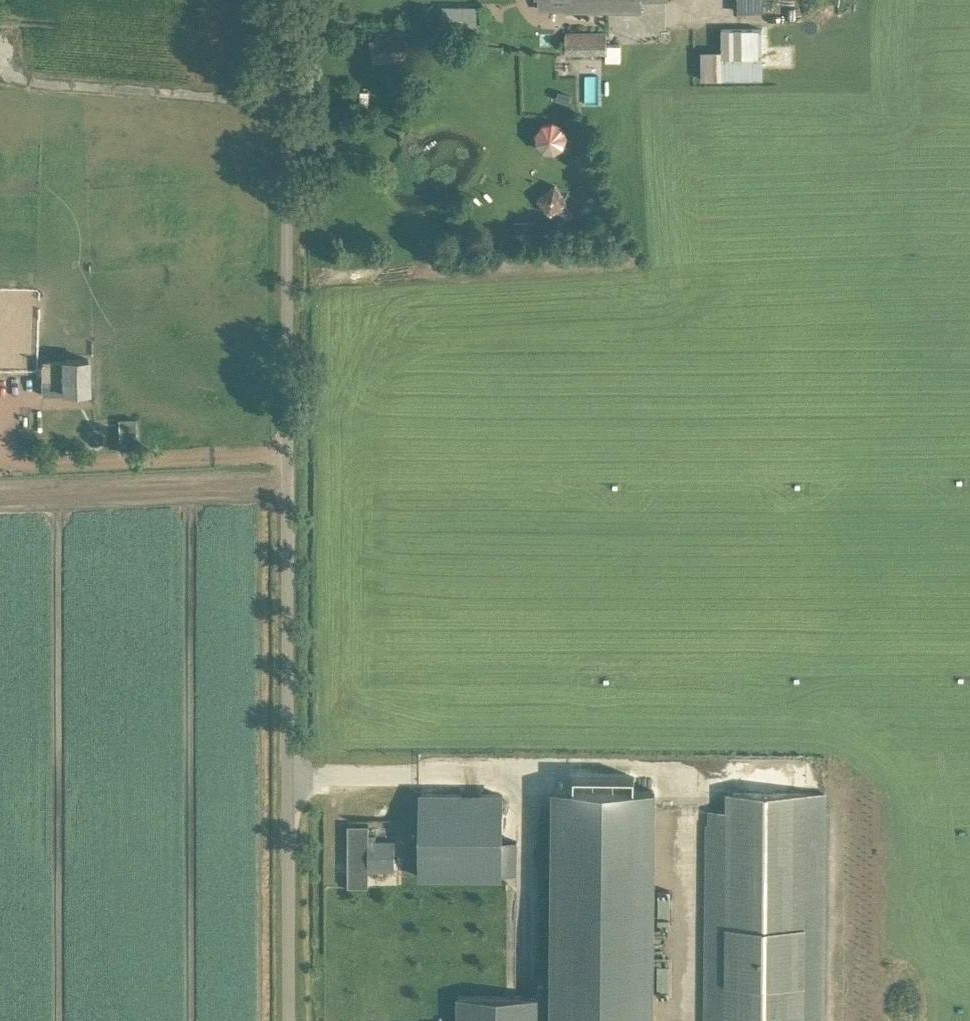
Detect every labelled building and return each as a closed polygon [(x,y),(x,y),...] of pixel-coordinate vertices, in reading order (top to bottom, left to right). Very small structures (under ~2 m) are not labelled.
[(566,11),(642,11),(641,0),(566,0),(566,11)] [(763,0),(733,0),(734,11),(763,10),(763,0)] [(445,10),(445,33),(471,33),(471,10),(445,10)] [(702,50),(703,78),(762,78),(762,29),(762,28),(722,29),(722,50),(702,50)] [(566,33),(566,52),(607,52),(607,43),(607,33),(566,33)] [(405,36),(371,39),(371,50),(406,48),(405,36)] [(607,52),(607,61),(621,61),(621,44),(607,43),(607,52)] [(549,225),(571,214),(556,184),(534,195),(549,225)] [(63,359),(42,359),(42,379),(64,379),(64,391),(89,390),(88,358),(68,359),(63,359)] [(120,419),(121,451),(136,451),(135,419),(120,419)] [(654,789),(635,787),(635,776),(575,775),(575,788),(556,788),(554,1020),(651,1020),(654,789)] [(709,809),(707,1020),(824,1020),(826,792),(729,792),(729,809),(709,809)] [(501,877),(501,795),(419,795),(419,877),(501,877)] [(349,817),(348,892),(368,892),(368,872),(395,872),(395,838),(368,838),(368,817),(349,817)] [(458,996),(458,1020),(537,1020),(537,996),(458,996)]
